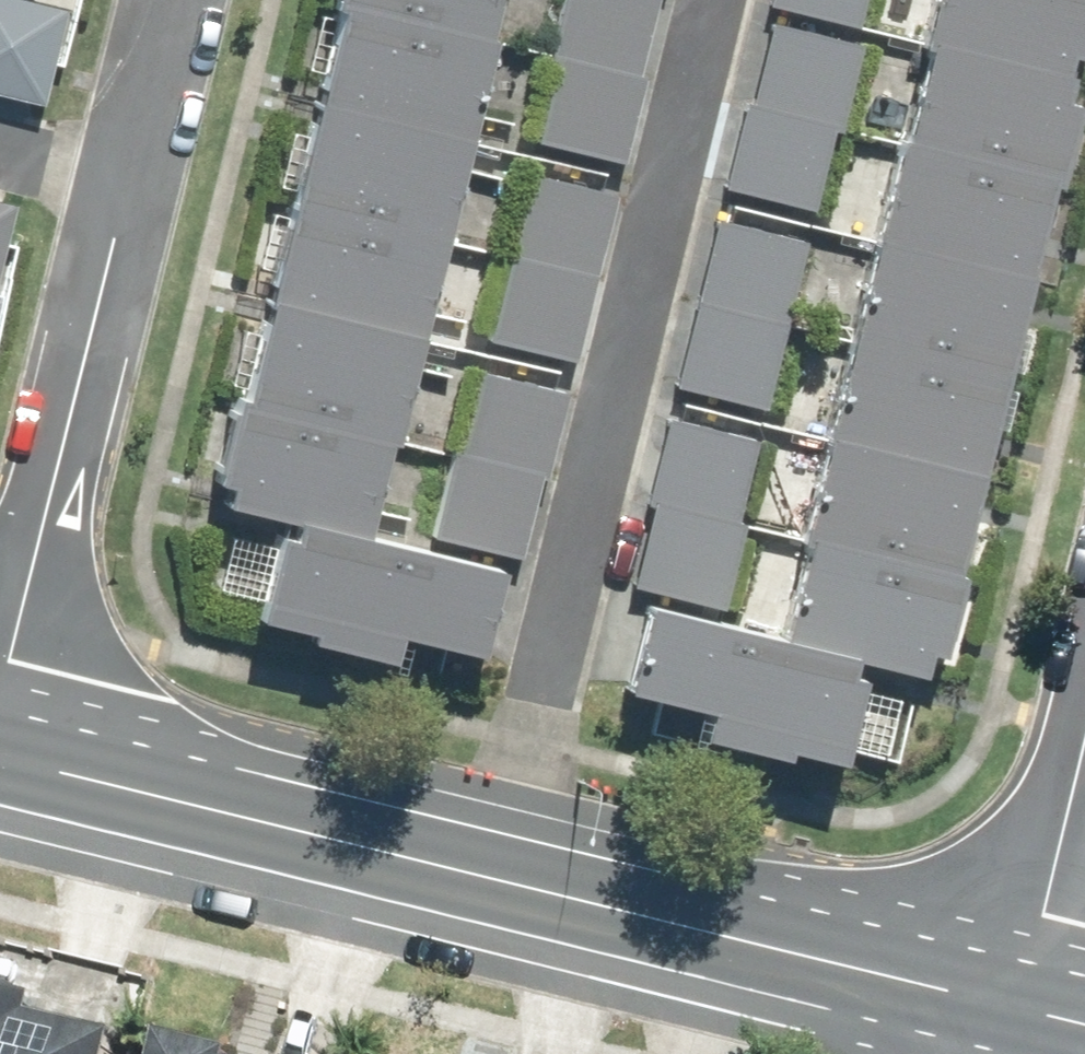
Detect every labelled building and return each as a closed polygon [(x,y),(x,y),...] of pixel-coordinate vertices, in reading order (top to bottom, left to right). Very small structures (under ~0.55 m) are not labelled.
[(43,103),(67,8),(33,0),(0,0),(0,93),(43,103)] [(498,36),(359,0),(341,0),(316,94),(472,134),(498,36)] [(507,0),(359,0),(498,36),(507,0)] [(643,80),(661,0),(565,0),(552,58),(562,61),(643,80)] [(774,6),(859,25),(865,0),(775,0),(774,6)] [(1084,49),(1084,0),(938,0),(928,37),(1079,74),(1084,49)] [(860,44),(772,24),(754,103),(842,123),(860,44)] [(1054,173),(1079,74),(928,37),(904,136),(1054,173)] [(643,80),(562,61),(542,141),(625,160),(643,80)] [(446,233),(472,134),(316,94),(290,192),(446,233)] [(729,188),(812,206),(830,127),(747,108),(729,188)] [(1029,273),(1054,173),(904,136),(879,236),(1029,273)] [(511,258),(599,279),(619,189),(532,170),(511,258)] [(420,331),(446,233),(290,192),(264,290),(420,331)] [(18,204),(0,199),(0,279),(18,204)] [(804,239),(720,220),(702,301),(786,319),(804,239)] [(1004,373),(1029,273),(879,236),(854,335),(1004,373)] [(511,258),(491,341),(579,362),(599,279),(511,258)] [(394,429),(420,331),(264,290),(238,388),(394,429)] [(680,389),(765,408),(784,323),(700,304),(680,389)] [(980,472),(1004,373),(854,335),(829,435),(980,472)] [(550,476),(569,391),(483,371),(463,456),(550,476)] [(368,527),(394,429),(238,388),(212,486),(368,527)] [(757,437),(673,418),(654,500),(738,520),(757,437)] [(955,572),(980,472),(829,435),(804,535),(955,572)] [(451,455),(432,538),(525,559),(544,476),(451,455)] [(637,585),(721,606),(741,523),(657,503),(637,585)] [(295,534),(280,531),(261,620),(281,624),(313,631),(311,639),(394,657),(399,633),(485,651),(503,567),(299,519),(295,534)] [(930,671),(955,572),(804,535),(780,634),(930,671)] [(856,657),(650,606),(629,689),(710,710),(703,736),(787,757),(790,748),(844,761),(866,673),(852,670),(856,657)] [(131,1038),(46,1018),(50,1001),(20,994),(20,990),(0,985),(0,1053),(127,1053),(131,1038)] [(172,1037),(167,1053),(242,1053),(172,1037)]
